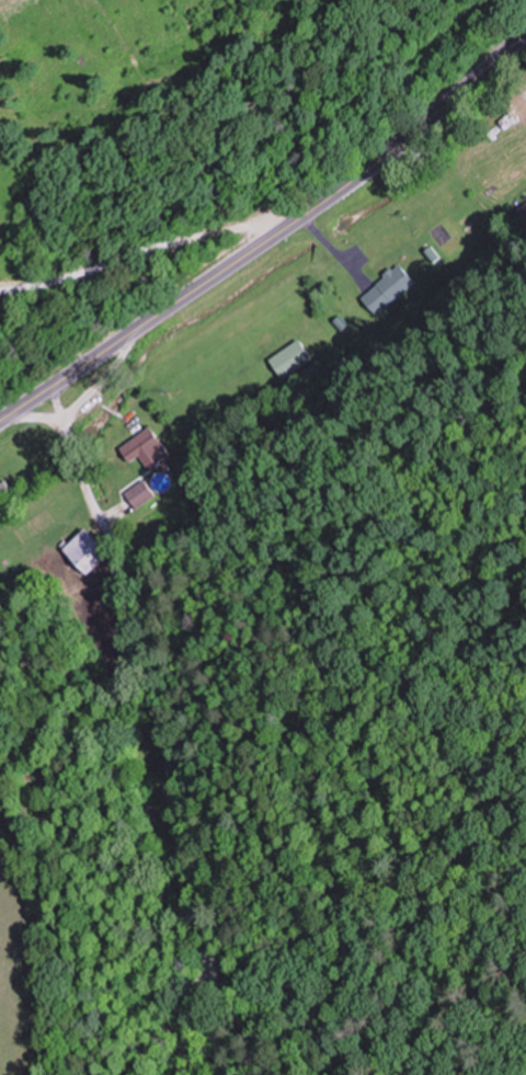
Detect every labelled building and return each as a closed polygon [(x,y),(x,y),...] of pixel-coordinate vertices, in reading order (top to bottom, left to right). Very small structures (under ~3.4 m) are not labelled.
[(525,224),(525,203),(516,210),(525,224)] [(362,299),(379,316),(415,280),(398,263),(362,299)] [(283,379),(313,359),(300,340),(270,359),(283,379)] [(150,469),(171,454),(151,427),(130,442),(150,469)] [(139,508),(155,496),(144,482),(128,495),(139,508)] [(64,550),(89,575),(111,553),(86,528),(64,550)]
